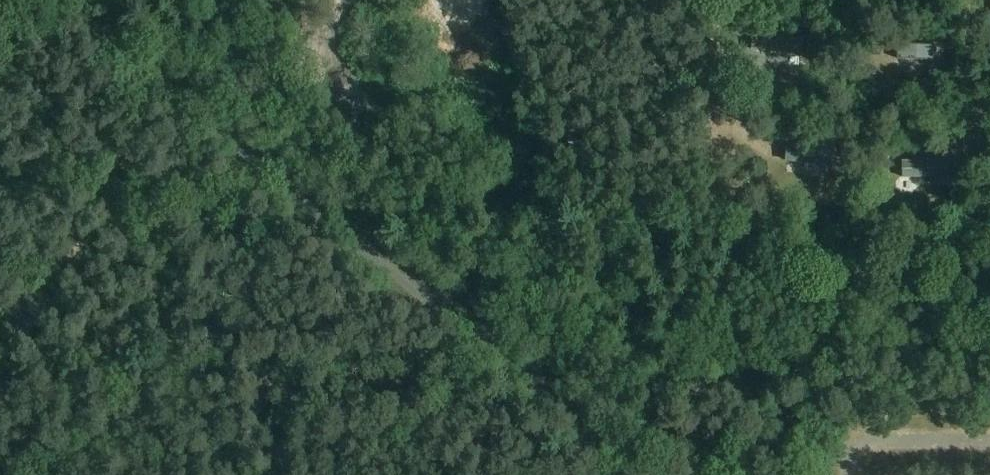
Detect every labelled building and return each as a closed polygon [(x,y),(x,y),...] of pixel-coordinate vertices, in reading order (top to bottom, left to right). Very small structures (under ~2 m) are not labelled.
[(743,27),(734,26),(732,36),(742,37),(743,27)] [(898,45),(898,59),(937,59),(937,45),(898,45)] [(856,142),(845,142),(845,157),(855,158),(856,142)] [(903,161),(904,178),(952,176),(952,159),(903,161)] [(955,188),(949,195),(957,202),(963,194),(955,188)]
